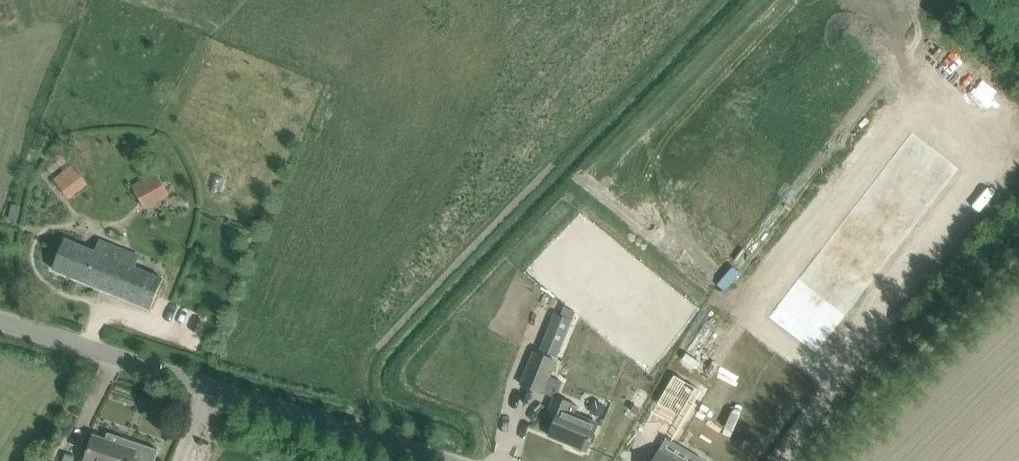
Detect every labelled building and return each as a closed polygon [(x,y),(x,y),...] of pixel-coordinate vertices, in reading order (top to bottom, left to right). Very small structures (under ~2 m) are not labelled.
[(816,360),(965,166),(912,125),(789,285),(763,319),(816,360)] [(56,179),(70,197),(88,183),(74,165),(56,179)] [(131,185),(145,209),(169,195),(155,171),(131,185)] [(156,233),(145,221),(139,226),(149,239),(156,233)] [(151,309),(158,291),(167,268),(99,240),(94,251),(65,239),(52,269),(151,309)] [(647,302),(610,350),(655,385),(692,337),(647,302)] [(560,317),(551,340),(545,338),(540,350),(557,357),(571,322),(560,317)] [(534,352),(521,384),(542,393),(555,361),(534,352)] [(674,373),(657,401),(680,414),(697,386),(674,373)] [(598,424),(574,415),(578,406),(555,397),(548,415),(556,418),(549,436),(574,446),(574,449),(581,452),(584,450),(587,451),(598,424)] [(85,460),(155,460),(159,450),(108,433),(107,434),(111,435),(109,440),(94,435),(85,460)] [(659,450),(653,460),(677,460),(659,450)]
